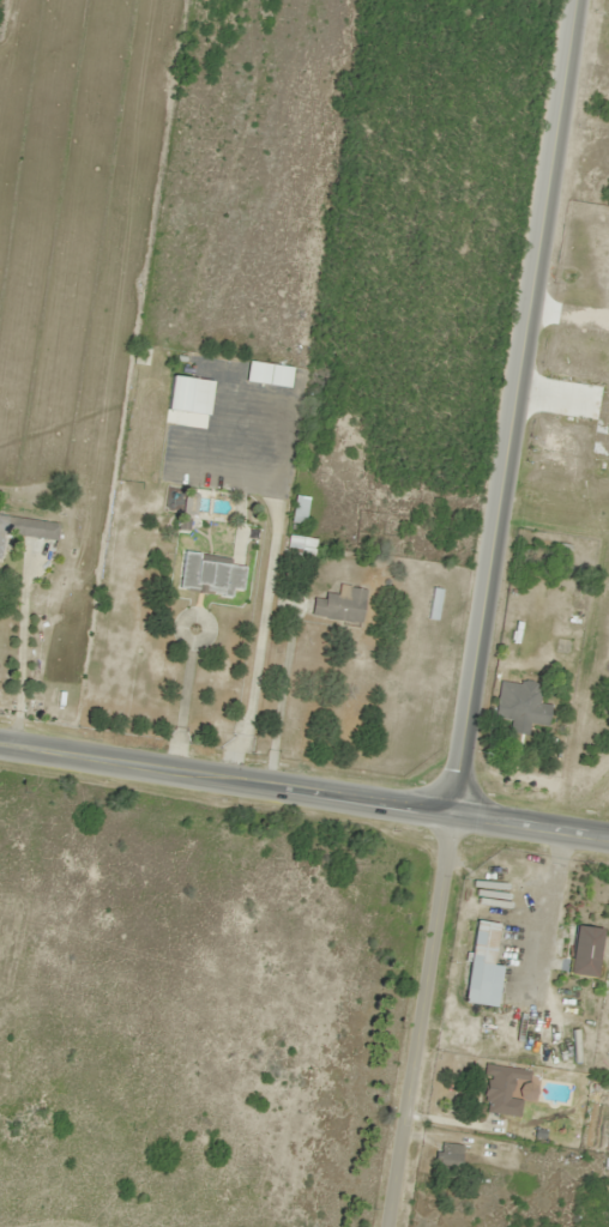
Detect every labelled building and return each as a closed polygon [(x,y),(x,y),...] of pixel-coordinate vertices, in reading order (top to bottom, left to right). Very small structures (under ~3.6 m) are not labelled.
[(245,382),(290,390),(293,369),(249,361),(245,382)] [(212,381),(171,378),(169,414),(187,415),(186,422),(178,421),(178,425),(209,427),(212,381)] [(287,521),(298,524),(304,498),(293,496),(287,521)] [(284,547),(311,549),(312,538),(285,536),(284,547)] [(175,590),(228,596),(229,588),(239,589),(243,561),(179,553),(175,590)] [(336,597),(312,593),(308,616),(358,624),(364,589),(338,584),(336,597)] [(546,726),(548,705),(537,704),(539,684),(497,680),(493,719),(509,720),(508,734),(527,735),(527,724),(546,726)] [(488,964),(493,924),(470,921),(460,1003),(492,1007),(497,965),(488,964)] [(592,978),(598,929),(571,926),(564,974),(592,978)] [(519,1099),(508,1098),(511,1067),(484,1064),(480,1113),(517,1117),(519,1099)] [(460,1171),(460,1144),(435,1144),(435,1171),(460,1171)]
